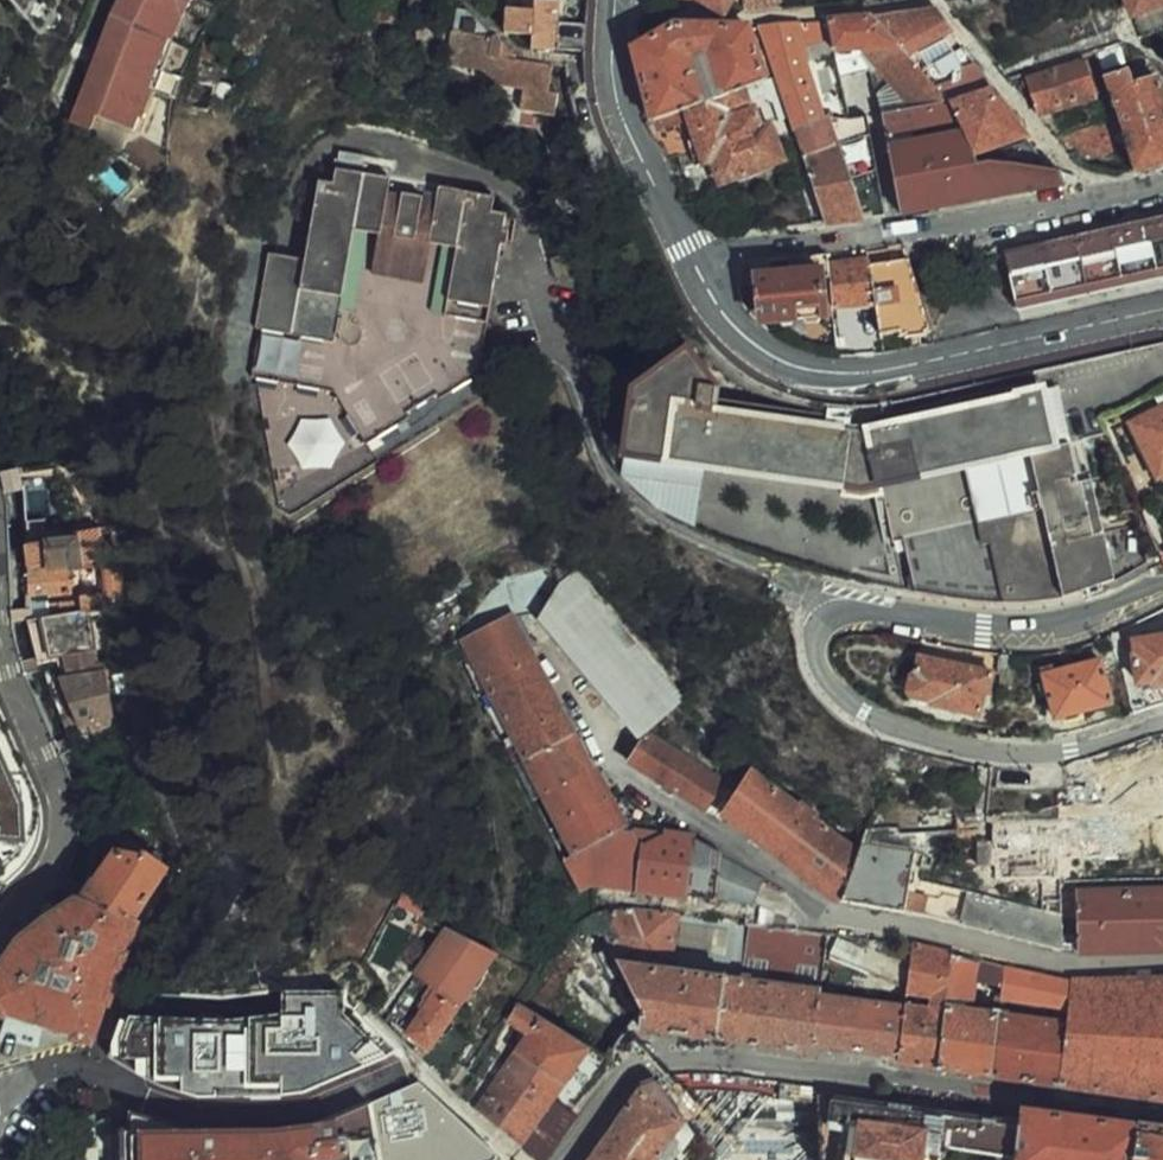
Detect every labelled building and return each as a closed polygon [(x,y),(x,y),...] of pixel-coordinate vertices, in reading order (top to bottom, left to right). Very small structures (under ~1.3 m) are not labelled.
[(101,109),(130,122),(170,33),(187,0),(124,0),(120,8),(81,100),(101,109)] [(176,36),(195,0),(187,0),(170,33),(176,36)] [(395,16),(396,0),(366,0),(366,15),(395,16)] [(503,34),(530,35),(530,46),(559,48),(561,0),(534,0),(533,8),(504,7),(503,34)] [(725,13),(732,0),(703,0),(725,13)] [(1143,38),(1162,31),(1162,0),(1129,0),(1143,38)] [(935,9),(876,16),(909,55),(952,32),(935,9)] [(481,24),(471,14),(460,15),(450,68),(460,72),(459,75),(474,76),(474,81),(487,81),(487,87),(504,88),(532,90),(531,112),(567,114),(568,90),(558,90),(560,63),(518,61),(502,45),(490,40),(478,39),(481,24)] [(882,110),(946,96),(924,72),(909,55),(876,16),(829,21),(838,74),(873,69),(882,110)] [(587,21),(561,20),(560,48),(587,48),(587,21)] [(803,153),(826,222),(887,214),(868,113),(846,117),(838,74),(829,21),(762,26),(777,76),(803,153)] [(654,118),(744,88),(766,80),(748,27),(678,25),(636,47),(654,118)] [(130,122),(138,125),(176,36),(170,33),(130,122)] [(211,109),(216,96),(222,75),(232,49),(208,42),(188,101),(211,109)] [(963,47),(924,72),(946,96),(992,86),(963,47)] [(1036,111),(1107,90),(1103,77),(1096,56),(1027,79),(1036,111)] [(1116,114),(1126,145),(1135,172),(1162,164),(1162,99),(1155,77),(1128,87),(1122,71),(1103,77),(1107,90),(1116,114)] [(976,159),(1047,168),(1024,133),(1022,121),(992,86),(946,96),(976,159)] [(748,101),(744,88),(654,118),(648,121),(653,131),(689,120),(704,162),(714,159),(722,182),(784,159),(772,124),(764,126),(757,108),(730,117),(727,108),(748,101)] [(882,110),(902,213),(1066,183),(1060,170),(1047,168),(976,159),(946,96),(882,110)] [(95,124),(101,109),(81,100),(74,115),(95,124)] [(1056,136),(1076,161),(1081,163),(1126,145),(1116,114),(1056,136)] [(122,148),(131,131),(105,117),(96,133),(122,148)] [(309,256),(277,252),(255,375),(337,389),(371,442),(415,415),(412,410),(442,390),(446,395),(482,373),(508,241),(513,240),(515,228),(509,227),(512,210),(499,208),(501,192),(457,185),(441,197),(428,194),(428,192),(408,189),(408,190),(394,188),(384,172),(340,164),(338,180),(323,177),(309,256)] [(1162,272),(1162,225),(1008,256),(1016,301),(1162,272)] [(871,263),(877,303),(882,333),(899,330),(900,336),(934,332),(912,263),(910,258),(871,263)] [(835,315),(834,308),(831,269),(770,274),(769,259),(751,261),(758,309),(768,322),(835,315)] [(831,266),(831,269),(834,308),(877,303),(871,263),(870,261),(831,266)] [(636,389),(626,457),(710,466),(844,481),(844,494),(862,495),(889,491),(898,538),(908,536),(921,590),(984,600),(997,601),(1012,602),(1027,602),(1042,600),(1057,597),(1086,590),(1121,577),(1098,478),(1085,480),(1076,441),(1065,443),(1052,384),(870,426),(870,410),(854,409),(853,426),(768,416),(769,402),(727,396),(728,389),(694,346),(636,389)] [(1065,443),(1076,441),(1063,381),(1052,384),(1065,443)] [(1130,422),(1158,481),(1162,478),(1162,406),(1130,422)] [(332,417),(304,417),(290,442),(305,467),(333,467),(347,440),(332,417)] [(702,524),(710,466),(626,457),(624,470),(662,507),(702,524)] [(93,498),(101,501),(88,474),(80,482),(93,498)] [(103,502),(108,497),(88,474),(101,501),(103,502)] [(107,515),(111,526),(113,530),(116,530),(113,514),(107,515)] [(45,524),(26,526),(28,538),(45,536),(45,524)] [(59,525),(59,534),(77,531),(76,524),(59,525)] [(103,556),(99,528),(77,531),(78,538),(60,540),(45,542),(45,536),(28,538),(28,590),(58,588),(58,592),(75,591),(73,567),(81,567),(81,559),(93,558),(103,556)] [(60,540),(78,538),(77,531),(59,534),(60,540)] [(45,536),(45,542),(60,540),(59,534),(45,536)] [(81,559),(81,567),(94,566),(93,558),(81,559)] [(104,566),(106,594),(107,598),(125,598),(123,565),(104,566)] [(575,855),(626,827),(594,767),(590,768),(513,618),(532,613),(542,618),(587,672),(641,738),(648,733),(685,701),(577,573),(561,582),(555,565),(501,581),(460,634),(512,734),(502,739),(534,799),(544,795),(575,855)] [(90,608),(108,605),(107,598),(106,594),(81,595),(82,598),(82,609),(90,608)] [(82,598),(61,599),(62,612),(82,609),(82,598)] [(51,600),(52,613),(62,612),(61,599),(51,600)] [(98,662),(90,608),(82,609),(62,612),(52,613),(29,617),(40,656),(59,653),(61,668),(98,662)] [(1136,641),(1138,661),(1136,662),(1139,681),(1157,679),(1158,683),(1162,682),(1162,636),(1136,641)] [(1002,671),(1004,652),(978,648),(976,667),(994,671),(1002,671)] [(1004,652),(1002,671),(1002,683),(1016,684),(1019,653),(1004,652)] [(985,686),(991,688),(994,671),(976,667),(920,656),(917,671),(911,675),(909,691),(913,697),(933,700),(933,706),(980,715),(985,686)] [(1101,658),(1044,674),(1056,718),(1112,704),(1101,658)] [(99,670),(60,675),(82,729),(86,727),(88,733),(103,727),(101,721),(113,716),(99,670)] [(10,880),(35,848),(40,795),(0,698),(0,878),(10,880)] [(648,733),(631,761),(633,762),(708,810),(725,782),(648,733)] [(756,770),(744,787),(726,815),(832,900),(843,901),(862,851),(817,817),(819,813),(806,803),(803,806),(756,770)] [(715,808),(726,815),(744,787),(733,780),(715,808)] [(1106,856),(1104,799),(1061,799),(1061,812),(997,812),(997,832),(980,832),(979,857),(997,857),(997,868),(1043,869),(1043,890),(1063,894),(1063,856),(1106,856)] [(628,826),(626,827),(575,855),(565,860),(581,888),(591,882),(716,899),(720,853),(721,851),(694,837),(657,831),(628,826)] [(870,830),(862,851),(843,901),(939,919),(1063,947),(1063,894),(1043,890),(1043,902),(926,874),(931,841),(870,830)] [(91,882),(78,895),(137,918),(171,871),(153,861),(156,853),(138,844),(132,856),(114,849),(91,882)] [(753,904),(756,874),(720,853),(716,899),(753,904)] [(1162,949),(1162,890),(1078,891),(1079,950),(1162,949)] [(142,919),(137,918),(78,895),(7,968),(0,983),(0,1010),(94,1038),(118,972),(122,974),(142,919)] [(605,910),(595,914),(589,917),(583,921),(578,926),(574,931),(579,935),(605,936),(643,1010),(643,1027),(814,1048),(814,1043),(819,996),(828,932),(774,924),(640,906),(631,905),(622,906),(613,907),(605,910)] [(432,985),(459,1006),(497,954),(447,925),(416,974),(432,985)] [(556,954),(522,1003),(588,1047),(617,1066),(616,1050),(628,1029),(643,1027),(643,1010),(605,936),(579,935),(574,931),(563,943),(556,954)] [(830,956),(906,988),(908,967),(835,935),(830,956)] [(948,999),(954,954),(910,944),(908,967),(906,988),(905,995),(929,998),(927,1007),(904,1005),(904,1007),(899,1052),(898,1059),(940,1065),(948,999)] [(948,999),(1000,1005),(1005,967),(954,954),(948,999)] [(1061,1084),(1072,981),(1005,967),(1000,1005),(992,1073),(1061,1084)] [(1160,978),(1072,981),(1061,1084),(1162,1096),(1162,978),(1160,978)] [(430,1048),(459,1006),(432,985),(424,997),(429,1002),(409,1032),(430,1048)] [(218,1020),(129,1016),(112,1055),(204,1096),(310,1092),(401,1058),(347,1014),(346,992),(287,988),(281,1017),(218,1020)] [(814,1043),(899,1052),(904,1007),(819,996),(814,1043)] [(948,999),(940,1065),(992,1073),(1000,1005),(948,999)] [(516,1007),(491,1050),(501,1058),(520,1029),(529,1036),(517,1053),(563,1083),(588,1047),(522,1003),(519,1008),(516,1007)] [(538,1159),(546,1159),(551,1156),(558,1149),(565,1142),(581,1118),(553,1097),(563,1083),(517,1053),(478,1111),(538,1159)] [(680,1114),(682,1116),(712,1159),(723,1152),(726,1156),(742,1145),(739,1142),(759,1128),(725,1079),(706,1091),(708,1095),(680,1114)] [(609,1129),(644,1159),(651,1159),(682,1116),(680,1114),(659,1082),(638,1089),(609,1129)] [(815,1085),(777,1086),(780,1159),(817,1159),(816,1091),(815,1085)] [(371,1108),(381,1159),(416,1159),(450,1152),(442,1116),(417,1090),(371,1108)] [(1016,1118),(995,1115),(905,1102),(816,1091),(817,1159),(933,1159),(933,1158),(957,1159),(1011,1159),(1016,1118)] [(159,1122),(143,1116),(128,1113),(129,1159),(381,1159),(371,1108),(371,1103),(292,1131),(271,1134),(255,1135),(238,1135),(222,1135),(206,1133),(190,1130),(174,1126),(159,1122)] [(1019,1108),(1016,1118),(1011,1159),(1132,1159),(1137,1124),(1019,1108)] [(1137,1124),(1132,1159),(1162,1159),(1162,1128),(1137,1124)] [(609,1129),(587,1159),(644,1159),(609,1129)]
